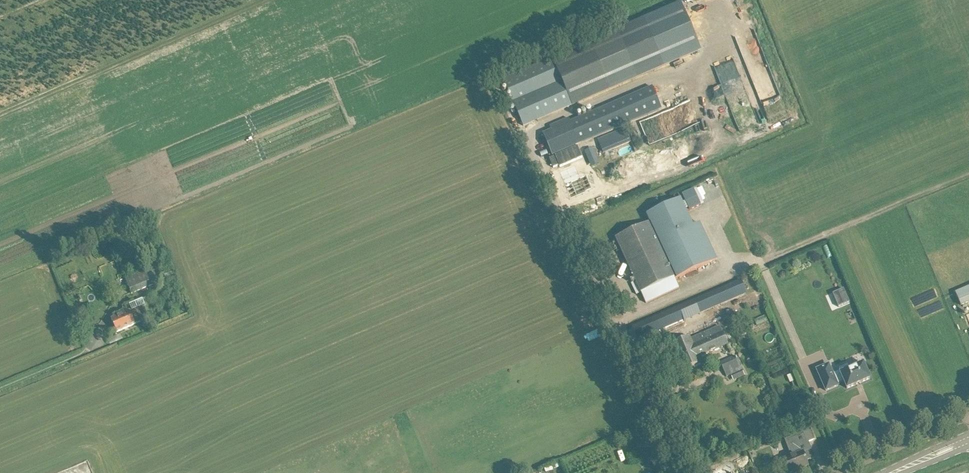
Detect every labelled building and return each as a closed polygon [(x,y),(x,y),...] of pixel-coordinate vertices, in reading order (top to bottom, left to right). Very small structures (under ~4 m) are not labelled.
[(589,42),(503,79),(523,126),(609,89),(636,77),(692,53),(672,6),(616,30),(589,42)] [(552,130),(543,134),(552,155),(662,108),(652,87),(570,122),(569,118),(550,126),(552,130)] [(725,139),(746,130),(745,126),(738,129),(723,90),(713,94),(721,114),(716,116),(725,139)] [(631,141),(626,128),(598,140),(604,153),(631,141)] [(658,146),(659,152),(672,149),(670,143),(658,146)] [(591,149),(585,152),(587,158),(594,156),(591,149)] [(649,222),(615,238),(641,293),(663,282),(668,293),(679,288),(675,279),(711,263),(693,226),(687,212),(701,205),(694,189),(688,191),(682,194),(683,197),(687,205),(684,206),(680,198),(646,214),(650,221),(649,222)] [(158,283),(152,269),(126,279),(132,293),(158,283)] [(171,269),(160,274),(163,279),(174,275),(171,269)] [(638,339),(746,293),(740,280),(633,326),(638,339)] [(956,292),(961,306),(968,303),(968,287),(956,292)] [(143,304),(129,311),(120,315),(111,319),(117,332),(149,317),(143,304)] [(699,357),(728,345),(719,326),(691,338),(690,336),(672,344),(683,371),(701,363),(699,357)] [(742,370),(736,356),(720,363),(726,377),(742,370)] [(838,368),(839,370),(840,373),(834,376),(829,364),(817,369),(826,391),(838,386),(837,384),(844,381),(847,388),(870,378),(863,363),(850,369),(848,364),(838,368)] [(811,448),(809,442),(815,439),(810,425),(790,433),(791,437),(797,454),(783,460),(785,464),(788,472),(790,472),(808,466),(806,461),(815,457),(811,448)] [(777,462),(781,472),(788,472),(785,464),(783,460),(777,462)] [(734,470),(731,462),(714,469),(716,472),(727,472),(734,470)]
